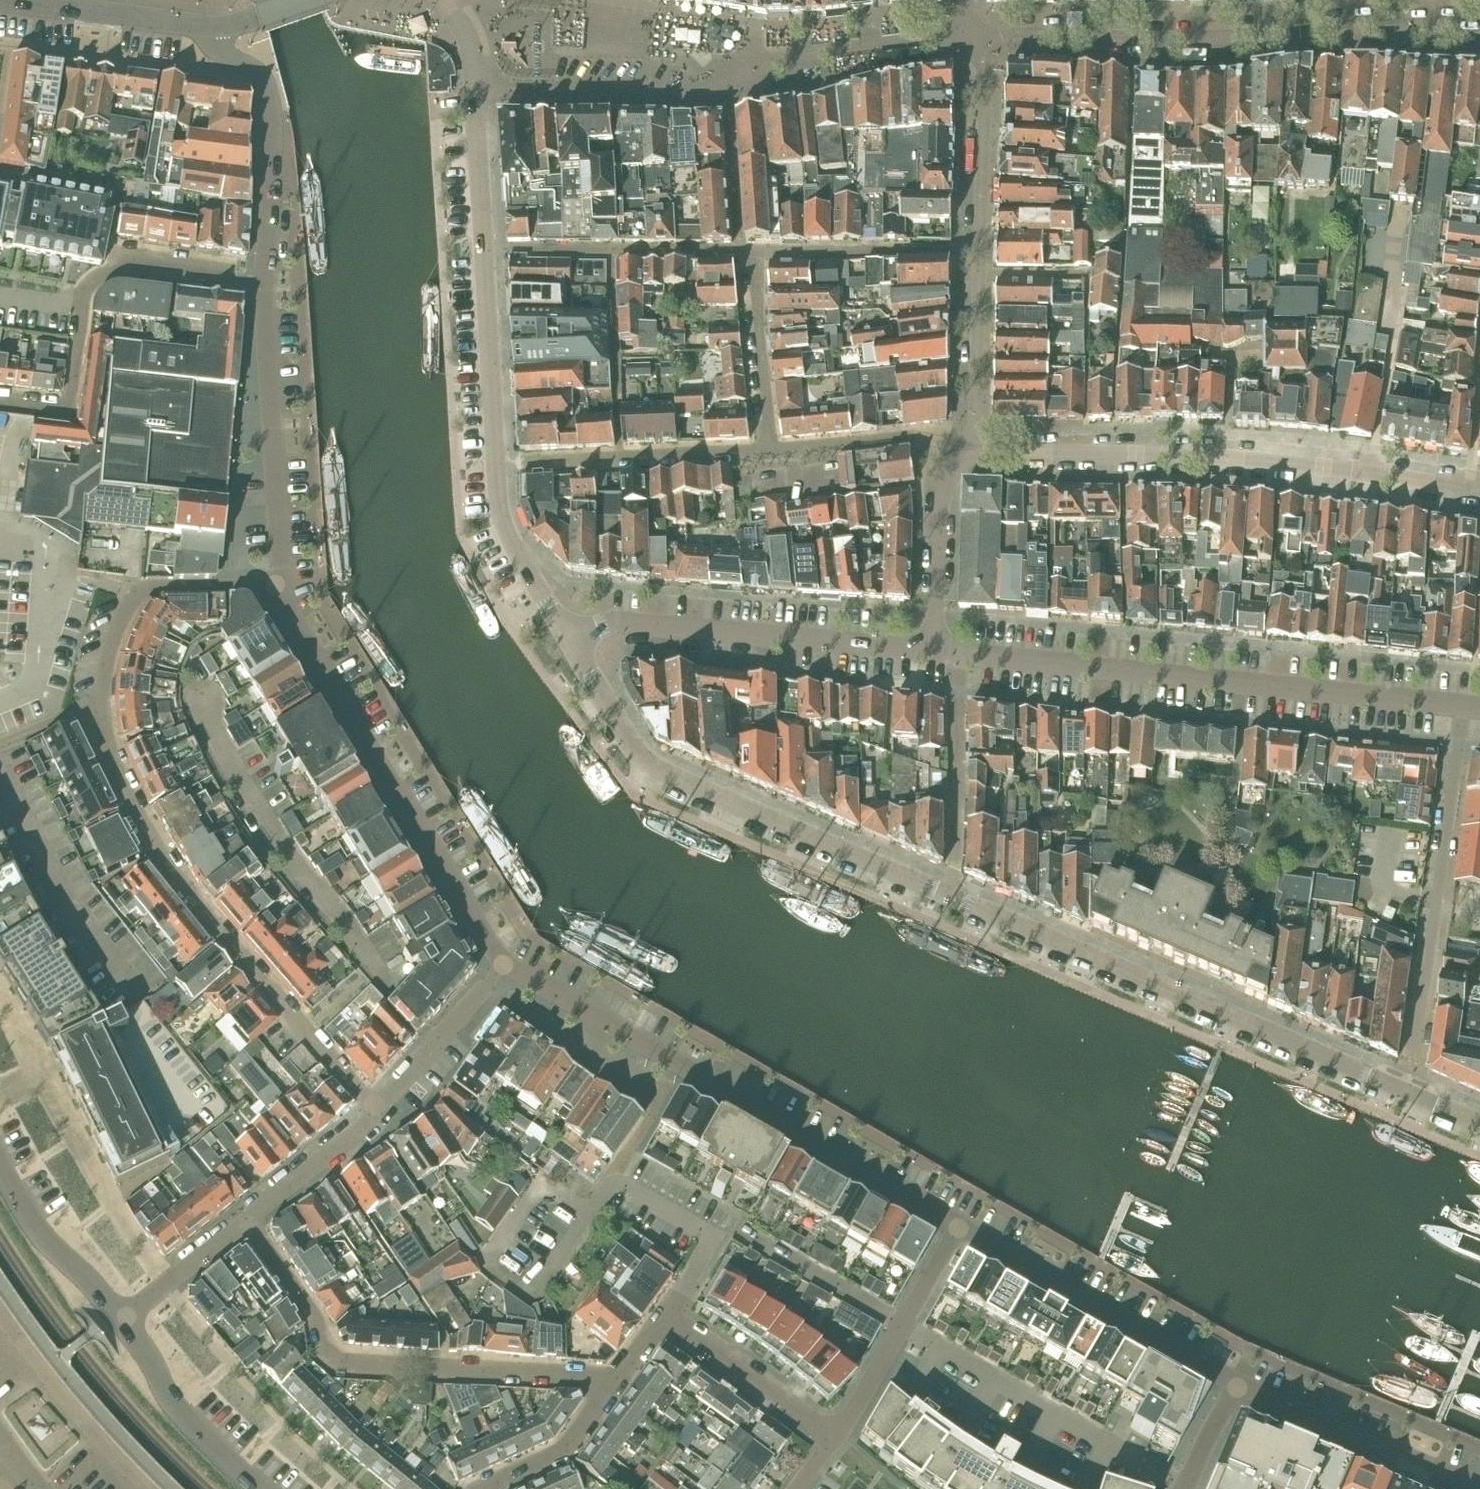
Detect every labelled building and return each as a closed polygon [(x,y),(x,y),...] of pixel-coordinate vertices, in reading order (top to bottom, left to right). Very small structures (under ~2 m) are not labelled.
[(724,7),(746,10),(746,0),(723,0),(724,7)] [(768,0),(749,0),(750,11),(768,14),(768,0)] [(768,14),(792,13),(792,14),(792,0),(768,0),(768,14)] [(792,14),(809,13),(809,0),(792,0),(792,14)] [(823,12),(823,0),(809,0),(809,13),(823,12)] [(823,12),(850,9),(850,0),(823,0),(823,12)] [(850,9),(867,7),(867,3),(877,2),(877,0),(850,0),(850,9)] [(681,69),(716,70),(717,47),(682,46),(681,69)] [(439,51),(431,48),(434,91),(453,90),(452,75),(455,75),(453,67),(450,61),(445,55),(439,51)] [(47,164),(52,141),(55,123),(63,64),(40,60),(13,56),(6,107),(2,136),(0,148),(0,162),(24,166),(24,168),(45,172),(47,164)] [(1377,62),(1348,63),(1343,117),(1372,120),(1377,62)] [(1406,62),(1377,62),(1372,120),(1393,122),(1393,125),(1387,125),(1381,132),(1377,167),(1395,170),(1397,144),(1396,144),(1397,132),(1399,132),(1406,62)] [(1412,145),(1397,144),(1395,170),(1391,201),(1413,204),(1416,204),(1422,155),(1432,64),(1406,62),(1399,132),(1414,133),(1412,145)] [(1009,86),(1008,107),(1056,112),(1074,113),(1074,111),(1074,89),(1035,87),(1036,64),(1017,63),(1017,65),(1010,65),(1009,86)] [(1341,110),(1344,63),(1315,65),(1310,129),(1309,142),(1338,144),(1341,110)] [(76,115),(85,117),(93,68),(67,64),(60,113),(59,113),(57,131),(73,134),(76,115)] [(1075,67),(1036,64),(1035,87),(1074,89),(1075,67)] [(1419,287),(1421,274),(1434,275),(1435,268),(1436,267),(1440,240),(1442,221),(1445,199),(1450,158),(1452,159),(1453,145),(1455,131),(1454,130),(1462,66),(1432,64),(1422,155),(1416,204),(1413,204),(1403,285),(1419,287)] [(938,70),(925,71),(925,92),(924,92),(924,109),(954,110),(954,69),(950,65),(942,66),(938,70)] [(1315,65),(1286,67),(1282,127),(1278,188),(1305,190),(1305,188),(1306,157),(1307,142),(1290,140),(1291,127),(1310,129),(1315,65)] [(1087,133),(1096,134),(1098,134),(1101,69),(1075,66),(1075,67),(1074,89),(1074,111),(1078,111),(1077,119),(1081,119),(1080,127),(1085,127),(1088,130),(1087,133)] [(1462,66),(1454,130),(1455,131),(1453,145),(1479,148),(1479,67),(1462,66)] [(1254,95),(1255,72),(1229,75),(1227,182),(1252,183),(1254,105),(1255,105),(1254,173),(1277,174),(1278,137),(1280,137),(1281,122),(1285,67),(1256,72),(1255,95),(1254,95)] [(85,117),(84,120),(109,123),(107,135),(128,139),(123,162),(143,167),(149,136),(151,123),(110,117),(113,96),(117,71),(93,68),(85,117)] [(1095,160),(1095,181),(1126,182),(1130,74),(1104,70),(1100,149),(1096,149),(1095,160)] [(153,111),(159,77),(117,71),(113,96),(132,98),(130,108),(153,111)] [(924,71),(903,75),(883,79),(885,197),(902,198),(902,196),(952,197),(953,172),(954,132),(954,131),(924,131),(924,109),(924,92),(925,92),(925,71),(924,71)] [(1168,77),(1137,75),(1137,100),(1135,139),(1132,164),(1131,193),(1128,229),(1127,256),(1126,285),(1160,285),(1160,267),(1161,267),(1162,246),(1163,232),(1165,229),(1165,170),(1169,76),(1168,77)] [(1224,205),(1225,147),(1213,147),(1213,143),(1211,134),(1197,134),(1197,135),(1194,135),(1195,77),(1169,76),(1165,170),(1197,171),(1196,205),(1212,205),(1224,205)] [(1213,147),(1225,147),(1226,76),(1198,77),(1197,134),(1211,134),(1213,143),(1213,147)] [(176,126),(177,126),(185,80),(162,77),(154,120),(143,181),(151,183),(166,187),(172,159),(174,145),(173,145),(176,125),(177,125),(176,126)] [(883,79),(882,79),(855,87),(859,166),(847,167),(846,178),(832,178),(832,196),(863,197),(871,197),(877,197),(885,197),(883,79)] [(217,85),(185,80),(177,126),(189,129),(193,107),(212,110),(217,85)] [(208,133),(249,138),(248,88),(217,85),(212,110),(208,133)] [(846,167),(847,167),(859,166),(855,87),(838,92),(843,136),(849,135),(849,141),(843,142),(846,167)] [(843,136),(838,92),(815,99),(823,169),(846,167),(843,142),(843,136)] [(804,184),(805,189),(818,188),(818,178),(817,142),(812,100),(797,103),(803,146),(802,146),(804,184)] [(804,184),(802,146),(796,103),(766,108),(775,186),(790,185),(804,184)] [(1056,112),(1008,107),(1006,127),(1068,132),(1069,127),(1069,126),(1069,119),(1077,119),(1078,111),(1074,111),(1074,113),(1056,112)] [(765,108),(738,112),(747,239),(771,239),(769,210),(768,186),(775,186),(766,108),(765,108)] [(954,110),(924,109),(924,131),(954,131),(954,110)] [(140,111),(139,121),(151,123),(153,113),(140,111)] [(558,116),(560,158),(562,176),(561,176),(564,241),(593,241),(620,241),(616,164),(613,115),(613,114),(559,115),(559,116),(558,116)] [(539,240),(564,241),(561,176),(551,177),(537,178),(533,116),(501,115),(506,179),(508,211),(538,211),(539,240)] [(616,164),(620,241),(647,241),(644,206),(650,205),(673,204),(672,199),(673,199),(668,116),(667,116),(667,115),(613,115),(616,164)] [(700,178),(728,178),(723,115),(696,116),(700,178)] [(558,116),(533,116),(537,178),(551,177),(549,160),(560,158),(558,116)] [(701,197),(700,178),(696,116),(673,116),(668,116),(673,199),(701,197)] [(1096,146),(1096,134),(1087,133),(1088,130),(1085,127),(1080,127),(1069,127),(1068,132),(1006,127),(1004,149),(1066,154),(1067,141),(1076,142),(1076,144),(1096,146)] [(174,145),(172,159),(185,161),(250,169),(249,141),(249,138),(208,133),(188,131),(185,147),(174,145)] [(1003,154),(1002,178),(1047,181),(1060,182),(1065,187),(1088,188),(1095,188),(1095,181),(1095,160),(1003,154)] [(1312,158),(1306,157),(1305,188),(1330,190),(1332,165),(1312,163),(1312,158)] [(166,187),(176,190),(185,192),(215,199),(225,200),(251,202),(250,169),(185,161),(172,159),(166,187)] [(47,164),(45,172),(72,179),(74,171),(61,168),(62,168),(47,164)] [(104,178),(74,171),(72,179),(72,181),(102,188),(104,178)] [(108,175),(104,194),(114,196),(118,177),(108,175)] [(728,178),(700,178),(701,197),(702,216),(730,214),(728,178)] [(805,189),(806,208),(807,208),(807,240),(831,240),(831,209),(832,209),(832,196),(832,178),(818,178),(818,188),(805,189)] [(1002,178),(1000,205),(1059,206),(1076,206),(1076,205),(1079,205),(1080,204),(1094,205),(1095,188),(1088,188),(1065,187),(1060,182),(1047,181),(1002,178)] [(1390,203),(1370,201),(1372,179),(1363,178),(1359,221),(1364,222),(1364,225),(1386,228),(1390,203)] [(149,193),(151,183),(143,181),(135,179),(131,208),(129,207),(121,207),(117,233),(144,237),(148,212),(149,193)] [(11,196),(0,194),(0,246),(102,265),(112,214),(106,213),(109,199),(22,182),(19,197),(11,196)] [(1468,195),(1479,196),(1479,183),(1478,182),(1470,182),(1470,185),(1468,191),(1468,195)] [(157,213),(148,212),(144,237),(170,242),(176,190),(166,187),(151,183),(149,193),(159,194),(157,213)] [(170,242),(196,246),(198,220),(182,217),(185,192),(176,190),(170,242)] [(1468,195),(1467,203),(1455,201),(1445,199),(1442,221),(1479,226),(1479,196),(1468,195)] [(863,197),(832,196),(832,209),(835,209),(835,239),(862,240),(863,231),(863,197)] [(863,197),(863,231),(871,231),(871,197),(863,197)] [(876,240),(886,240),(885,197),(877,197),(876,232),(876,240)] [(886,240),(906,240),(906,219),(951,220),(952,200),(902,198),(885,197),(886,240)] [(222,251),(225,200),(215,199),(214,213),(198,212),(198,220),(196,246),(222,251)] [(251,202),(225,200),(222,251),(247,255),(251,202)] [(1165,202),(1165,216),(1174,216),(1174,202),(1165,202)] [(650,210),(650,205),(644,206),(647,241),(676,242),(676,230),(674,208),(650,210)] [(806,239),(807,240),(807,208),(806,208),(781,209),(783,239),(806,239)] [(781,209),(769,210),(771,239),(782,239),(781,209)] [(1000,210),(999,231),(1053,231),(1076,231),(1076,210),(1000,210)] [(509,241),(539,240),(538,211),(508,211),(509,241)] [(733,242),(730,214),(702,216),(703,230),(704,242),(733,242)] [(1442,221),(1440,240),(1479,246),(1479,226),(1442,221)] [(1092,242),(1099,242),(1124,241),(1124,227),(1092,226),(1091,233),(1093,233),(1092,242)] [(676,242),(704,242),(703,230),(676,230),(676,242)] [(1052,233),(999,234),(998,265),(1044,266),(1045,245),(1063,245),(1063,244),(1075,243),(1075,266),(1092,266),(1092,242),(1093,233),(1091,233),(1076,233),(1076,231),(1053,231),(1052,233)] [(1440,240),(1436,267),(1445,268),(1479,273),(1479,265),(1478,265),(1479,249),(1479,246),(1440,240)] [(1161,267),(1224,271),(1224,257),(1200,256),(1200,258),(1168,256),(1169,247),(1162,246),(1161,267)] [(512,287),(551,287),(550,260),(528,260),(528,255),(510,255),(512,287)] [(686,262),(668,262),(666,284),(688,284),(688,272),(696,272),(696,256),(686,256),(686,262)] [(721,262),(699,262),(700,281),(736,281),(734,257),(722,256),(721,262)] [(887,261),(880,261),(880,260),(867,260),(867,279),(849,279),(848,262),(838,262),(817,263),(817,286),(839,285),(839,281),(849,281),(849,290),(881,289),(951,287),(951,260),(943,259),(942,258),(939,258),(938,259),(915,260),(914,259),(910,259),(909,260),(892,260),(891,259),(888,259),(887,261)] [(1097,282),(1120,282),(1122,282),(1123,258),(1098,259),(1097,282)] [(550,260),(551,287),(572,287),(607,288),(606,261),(587,261),(550,260)] [(619,287),(643,287),(644,261),(618,261),(619,287)] [(643,287),(644,306),(651,306),(652,295),(656,295),(665,295),(666,284),(668,262),(644,261),(643,287)] [(795,290),(796,262),(770,262),(770,291),(795,290)] [(811,262),(796,262),(795,290),(812,290),(811,262)] [(1308,278),(1296,277),(1296,263),(1276,262),(1275,318),(1269,318),(1268,328),(1307,327),(1307,321),(1319,321),(1320,290),(1320,279),(1308,278)] [(1124,302),(1120,344),(1120,349),(1129,349),(1144,351),(1158,351),(1157,372),(1156,372),(1154,417),(1178,417),(1180,347),(1191,348),(1192,337),(1224,348),(1224,323),(1223,323),(1224,271),(1161,267),(1160,267),(1160,285),(1126,285),(1124,302)] [(1434,275),(1434,280),(1439,281),(1440,279),(1448,280),(1448,278),(1451,279),(1450,289),(1479,294),(1479,275),(1444,270),(1445,268),(1436,267),(1435,268),(1434,275)] [(699,272),(688,272),(688,282),(699,282),(699,272)] [(1360,278),(1353,322),(1377,325),(1383,282),(1360,278)] [(1074,308),(1085,309),(1085,295),(1084,295),(1074,296),(1074,298),(1054,298),(1054,281),(998,280),(997,307),(1073,307),(1074,308)] [(700,305),(738,306),(736,281),(700,281),(700,305)] [(1100,323),(1100,312),(1119,312),(1120,282),(1097,282),(1093,282),(1091,311),(1090,322),(1100,323)] [(136,287),(118,285),(118,288),(112,338),(130,340),(136,287)] [(100,293),(99,300),(94,299),(90,335),(112,338),(118,288),(108,286),(100,293)] [(1405,308),(1416,310),(1419,287),(1409,286),(1405,308)] [(147,342),(153,289),(136,287),(130,340),(147,342)] [(572,287),(551,287),(512,287),(513,314),(608,316),(607,288),(572,287)] [(644,307),(644,306),(643,287),(619,287),(620,308),(644,307)] [(893,316),(950,309),(951,287),(881,289),(882,299),(892,299),(893,316)] [(147,342),(148,334),(155,335),(156,323),(168,324),(170,291),(153,289),(147,342)] [(198,342),(197,351),(211,353),(212,345),(223,346),(224,338),(241,339),(242,324),(244,297),(176,289),(174,317),(203,321),(202,342),(198,342)] [(1432,290),(1432,289),(1430,300),(1418,298),(1416,310),(1429,312),(1430,304),(1432,290)] [(812,290),(795,290),(770,291),(770,312),(827,311),(840,311),(840,290),(812,290)] [(1479,304),(1479,297),(1432,290),(1430,304),(1441,306),(1440,312),(1458,315),(1455,332),(1477,336),(1479,304)] [(1335,311),(1338,311),(1337,322),(1345,323),(1346,312),(1351,312),(1353,294),(1337,293),(1335,311)] [(621,341),(635,340),(635,351),(659,350),(658,322),(645,323),(644,307),(620,308),(621,341)] [(1085,333),(1085,309),(1074,308),(1073,307),(997,307),(997,331),(1048,332),(1049,319),(1073,320),(1072,332),(1085,333)] [(840,311),(827,311),(770,312),(771,313),(771,332),(807,328),(809,328),(809,318),(826,318),(826,327),(824,328),(837,327),(841,327),(840,311)] [(949,337),(950,313),(900,319),(901,333),(893,334),(892,327),(851,332),(853,348),(858,348),(949,337)] [(608,316),(508,315),(511,367),(584,364),(584,366),(586,391),(613,389),(608,316)] [(1246,323),(1246,341),(1266,340),(1266,328),(1268,328),(1269,318),(1269,315),(1246,316),(1246,323)] [(670,341),(683,342),(684,321),(670,321),(670,341)] [(1305,411),(1303,428),(1328,432),(1333,381),(1338,351),(1344,324),(1319,321),(1307,321),(1307,327),(1307,372),(1281,372),(1281,383),(1280,398),(1271,399),(1271,426),(1281,427),(1302,428),(1304,411),(1305,411)] [(1417,372),(1424,325),(1403,321),(1395,369),(1417,372)] [(1340,362),(1332,432),(1372,438),(1386,365),(1385,365),(1371,362),(1377,325),(1353,322),(1349,322),(1344,359),(1356,361),(1356,365),(1340,362)] [(1228,349),(1246,341),(1246,323),(1224,323),(1224,348),(1228,349)] [(839,350),(838,348),(837,327),(824,328),(825,339),(809,340),(807,328),(771,332),(771,333),(773,351),(801,348),(802,352),(802,353),(816,352),(823,351),(833,350),(839,350)] [(1307,327),(1268,328),(1266,328),(1266,340),(1266,373),(1274,373),(1274,383),(1281,383),(1281,372),(1307,372),(1307,327)] [(711,351),(722,351),(722,350),(742,349),(740,328),(711,328),(711,351)] [(1457,382),(1475,385),(1474,360),(1476,339),(1450,334),(1450,335),(1425,331),(1423,341),(1421,355),(1446,359),(1443,380),(1457,382)] [(997,333),(997,356),(1050,358),(1051,344),(1071,344),(1072,356),(1085,357),(1085,347),(1085,333),(1072,332),(1051,332),(1051,334),(997,333)] [(158,336),(148,334),(147,345),(156,346),(158,336)] [(1377,335),(1375,350),(1386,352),(1388,337),(1377,335)] [(1107,336),(1106,359),(1115,359),(1115,336),(1107,336)] [(901,365),(949,361),(949,337),(858,348),(860,369),(890,366),(890,362),(900,361),(901,365)] [(241,340),(241,339),(224,338),(223,346),(212,345),(211,353),(197,351),(142,345),(142,344),(112,341),(110,367),(104,449),(98,448),(79,446),(79,449),(77,467),(70,466),(53,464),(39,462),(29,461),(29,462),(26,462),(19,516),(32,518),(79,548),(81,523),(146,529),(151,492),(227,501),(235,389),(237,389),(239,355),(238,355),(240,339),(241,340)] [(89,338),(86,362),(106,364),(109,340),(89,338)] [(13,385),(30,387),(34,362),(24,360),(26,349),(36,350),(37,342),(21,340),(19,352),(18,352),(17,360),(13,385)] [(52,344),(37,342),(36,350),(36,352),(51,354),(52,344)] [(1178,417),(1199,418),(1201,376),(1184,373),(1185,361),(1201,362),(1202,348),(1191,348),(1180,347),(1178,417)] [(744,376),(742,349),(722,350),(722,351),(725,378),(744,376)] [(1129,349),(1120,349),(1119,363),(1129,363),(1129,349)] [(773,355),(776,381),(802,378),(835,374),(833,350),(823,351),(825,366),(818,367),(804,368),(802,353),(802,352),(773,355)] [(1050,358),(997,356),(996,377),(1049,378),(1053,378),(1064,378),(1064,373),(1085,374),(1086,359),(1085,357),(1072,356),(1072,358),(1071,370),(1049,369),(1050,358)] [(13,385),(17,360),(0,357),(0,384),(13,385)] [(1089,419),(1113,418),(1114,359),(1106,359),(1105,370),(1091,370),(1089,419)] [(44,363),(34,362),(30,387),(61,391),(65,362),(45,360),(44,363)] [(106,365),(106,364),(86,362),(82,388),(105,391),(109,365),(106,365)] [(661,363),(662,376),(680,376),(679,362),(661,363)] [(846,399),(851,399),(948,389),(949,363),(895,368),(844,373),(846,399)] [(1201,376),(1199,418),(1224,419),(1226,365),(1202,364),(1201,376)] [(627,378),(639,377),(638,365),(627,366),(627,378)] [(650,365),(638,365),(639,377),(651,377),(650,365)] [(516,370),(518,395),(586,392),(586,391),(584,366),(516,370)] [(1117,418),(1140,418),(1154,417),(1156,372),(1141,371),(1119,370),(1117,418)] [(1404,385),(1407,376),(1394,372),(1391,383),(1404,385)] [(1061,419),(1084,419),(1085,374),(1064,373),(1064,378),(1053,378),(1053,389),(1062,389),(1062,398),(1048,397),(1048,398),(996,397),(995,424),(1018,425),(1018,420),(1061,419)] [(1237,386),(1234,424),(1271,426),(1271,399),(1259,399),(1260,373),(1247,373),(1247,385),(1237,386)] [(1274,373),(1266,373),(1260,373),(1259,399),(1271,399),(1280,398),(1281,383),(1274,383),(1274,373)] [(744,376),(725,378),(716,379),(718,400),(729,400),(738,400),(746,400),(744,376)] [(1049,378),(996,377),(996,397),(1048,398),(1048,397),(1049,378)] [(1425,390),(1427,381),(1414,377),(1412,388),(1425,390)] [(851,399),(846,399),(828,401),(828,408),(805,411),(802,378),(776,381),(783,437),(852,431),(851,399)] [(1457,382),(1443,380),(1441,391),(1455,393),(1456,388),(1457,382)] [(79,413),(102,415),(105,391),(82,388),(79,413)] [(1452,412),(1447,450),(1464,453),(1470,448),(1474,395),(1462,393),(1462,389),(1456,388),(1455,393),(1452,412)] [(613,389),(586,391),(586,392),(518,395),(520,422),(576,418),(599,417),(598,404),(613,403),(613,389)] [(948,390),(948,389),(851,399),(852,431),(853,431),(884,428),(883,412),(903,410),(905,426),(947,421),(948,390)] [(677,393),(677,404),(677,417),(704,416),(703,412),(709,412),(709,402),(704,402),(704,393),(677,393)] [(717,415),(706,415),(706,440),(750,439),(747,405),(738,405),(738,400),(729,400),(729,405),(717,405),(717,415)] [(1388,402),(1381,439),(1404,443),(1410,406),(1388,402)] [(641,405),(642,441),(660,441),(659,404),(641,405)] [(678,440),(677,417),(677,404),(659,404),(660,441),(678,440)] [(624,442),(642,441),(641,405),(623,406),(624,442)] [(1404,443),(1425,446),(1431,409),(1410,406),(1404,443)] [(1425,446),(1447,450),(1452,412),(1431,409),(1425,446)] [(98,448),(102,415),(79,413),(78,424),(76,425),(81,435),(79,446),(98,448)] [(577,448),(616,446),(614,416),(599,417),(576,418),(577,448)] [(577,448),(576,418),(520,422),(521,451),(577,448)] [(39,462),(53,464),(57,424),(33,421),(31,445),(36,446),(36,447),(40,447),(39,456),(39,462)] [(57,424),(53,464),(70,466),(71,455),(63,454),(64,447),(79,449),(79,446),(81,435),(76,425),(75,426),(57,424)] [(882,485),(915,481),(911,447),(839,455),(843,489),(857,488),(855,467),(880,464),(882,485)] [(735,521),(733,491),(734,491),(732,468),(712,469),(715,491),(723,491),(726,522),(735,521)] [(678,520),(677,520),(677,523),(695,523),(693,495),(714,493),(714,491),(715,491),(712,469),(674,471),(675,493),(678,520)] [(663,521),(666,521),(666,520),(677,520),(678,520),(675,493),(674,471),(651,472),(652,500),(661,500),(663,521)] [(523,504),(556,505),(556,499),(554,477),(553,472),(522,474),(523,504)] [(625,501),(649,501),(648,485),(647,473),(623,473),(624,494),(625,494),(625,501)] [(574,475),(560,477),(554,477),(556,499),(574,499),(573,506),(582,506),(583,499),(598,499),(598,495),(598,474),(574,475)] [(607,474),(598,474),(599,488),(607,488),(607,474)] [(977,484),(965,483),(964,520),(1002,519),(1003,519),(1003,485),(992,484),(992,479),(977,478),(977,484)] [(1029,526),(1029,489),(1007,485),(1006,519),(1005,526),(1029,526)] [(889,525),(913,524),(911,489),(879,494),(883,520),(889,519),(889,525)] [(1048,519),(1048,489),(1029,489),(1029,526),(1029,547),(1048,548),(1047,539),(1036,539),(1036,531),(1040,531),(1039,519),(1048,519)] [(1087,489),(1051,489),(1052,521),(1087,522),(1087,489)] [(1121,515),(1120,489),(1087,489),(1087,522),(1087,524),(1103,524),(1103,540),(1120,540),(1120,516),(1121,515)] [(1158,490),(1128,489),(1130,546),(1151,548),(1150,529),(1160,529),(1158,490)] [(1183,541),(1182,491),(1160,490),(1161,527),(1161,548),(1161,587),(1174,587),(1183,587),(1182,541),(1183,541)] [(1200,491),(1183,491),(1184,536),(1184,541),(1197,542),(1200,491)] [(1221,528),(1224,493),(1200,491),(1196,569),(1220,570),(1221,557),(1206,556),(1207,550),(1208,533),(1204,533),(1204,526),(1221,528)] [(151,492),(146,529),(164,531),(181,533),(220,538),(224,538),(228,501),(227,501),(151,492)] [(1227,493),(1221,557),(1220,570),(1220,584),(1223,584),(1232,585),(1242,585),(1242,583),(1246,584),(1248,558),(1243,558),(1249,495),(1227,493)] [(598,495),(598,516),(597,573),(623,576),(621,539),(619,539),(619,517),(625,517),(625,501),(624,501),(624,495),(598,495)] [(1275,530),(1275,497),(1252,495),(1248,543),(1258,544),(1258,559),(1273,559),(1275,530)] [(865,496),(847,498),(851,533),(860,531),(870,530),(865,496)] [(752,530),(757,530),(766,529),(773,590),(799,592),(789,506),(788,506),(787,497),(748,501),(752,530)] [(1281,533),(1289,534),(1288,553),(1299,553),(1306,499),(1279,497),(1276,532),(1281,533)] [(830,500),(832,521),(846,520),(844,499),(830,500)] [(1309,547),(1319,548),(1322,502),(1306,499),(1299,553),(1298,563),(1307,564),(1309,547)] [(832,521),(830,500),(811,503),(814,528),(814,529),(833,526),(832,521)] [(621,539),(623,576),(651,579),(650,547),(649,521),(649,501),(625,501),(625,517),(619,517),(619,539),(621,539)] [(1319,548),(1318,557),(1317,569),(1324,569),(1331,570),(1337,503),(1322,502),(1319,548)] [(822,594),(816,547),(815,547),(811,528),(814,527),(814,528),(811,503),(789,506),(799,592),(822,594)] [(1357,506),(1337,503),(1331,570),(1334,570),(1335,559),(1337,544),(1353,546),(1357,506)] [(547,517),(557,522),(559,519),(560,506),(556,506),(556,505),(523,504),(522,505),(533,534),(535,534),(543,522),(547,517)] [(582,519),(582,515),(582,506),(573,506),(573,519),(582,519)] [(1343,643),(1360,645),(1361,635),(1366,635),(1369,600),(1371,582),(1379,509),(1357,506),(1353,546),(1352,552),(1350,573),(1346,608),(1343,643)] [(1401,513),(1379,509),(1371,582),(1379,582),(1382,561),(1395,562),(1401,513)] [(1427,538),(1429,517),(1401,513),(1395,562),(1394,576),(1425,579),(1428,538),(1427,538)] [(573,519),(572,531),(572,570),(597,573),(598,516),(582,515),(582,519),(573,519)] [(543,522),(535,534),(570,569),(572,570),(572,531),(557,522),(547,517),(543,522)] [(1459,552),(1460,522),(1433,518),(1430,552),(1448,553),(1447,565),(1457,566),(1459,552)] [(1002,519),(964,520),(960,607),(999,609),(1000,567),(1002,519)] [(1003,519),(1002,519),(999,609),(1028,611),(1029,547),(1029,526),(1005,526),(1006,519),(1003,519)] [(678,581),(678,545),(668,546),(666,521),(663,521),(649,521),(650,547),(651,579),(669,580),(678,581)] [(1461,522),(1460,522),(1459,552),(1457,566),(1455,580),(1457,580),(1456,590),(1456,601),(1476,601),(1476,578),(1477,563),(1478,547),(1479,525),(1461,522)] [(913,547),(913,524),(889,525),(886,558),(885,558),(885,564),(912,565),(913,547)] [(832,526),(823,528),(826,544),(835,543),(832,526)] [(766,529),(757,530),(758,544),(746,544),(745,542),(744,532),(737,532),(740,550),(741,550),(745,587),(771,589),(772,590),(773,590),(766,529)] [(857,552),(861,551),(859,541),(861,541),(860,531),(851,533),(852,540),(835,543),(842,595),(863,597),(857,552)] [(220,538),(181,533),(180,545),(156,543),(151,543),(150,553),(161,554),(162,553),(166,553),(166,554),(218,558),(220,538)] [(859,541),(861,551),(874,550),(872,540),(861,541),(859,541)] [(835,543),(816,547),(822,594),(842,595),(835,543)] [(678,581),(712,584),(712,548),(708,548),(678,545),(678,581)] [(1028,611),(1051,613),(1052,580),(1048,579),(1048,559),(1048,548),(1029,547),(1028,611)] [(712,548),(712,584),(745,587),(741,550),(740,550),(712,548)] [(874,550),(861,551),(857,552),(863,597),(883,599),(885,564),(885,558),(875,557),(874,550)] [(1128,620),(1158,623),(1157,585),(1144,585),(1144,576),(1142,576),(1142,550),(1130,550),(1123,550),(1125,585),(1126,585),(1128,620)] [(174,565),(173,578),(212,578),(214,558),(218,559),(218,558),(166,554),(166,553),(162,553),(161,554),(150,553),(149,563),(174,565)] [(1106,581),(1105,570),(1104,558),(1090,559),(1091,576),(1091,617),(1124,620),(1122,579),(1106,581)] [(1074,574),(1074,572),(1074,559),(1048,559),(1048,579),(1052,580),(1051,613),(1090,616),(1091,617),(1091,576),(1079,569),(1074,574)] [(911,601),(912,565),(885,564),(883,599),(911,601)] [(1428,564),(1428,588),(1438,588),(1439,564),(1428,564)] [(1122,569),(1105,570),(1106,581),(1122,579),(1122,569)] [(1331,600),(1328,641),(1343,643),(1346,608),(1350,573),(1334,571),(1334,570),(1331,570),(1324,569),(1323,580),(1326,580),(1326,585),(1328,585),(1328,589),(1331,590),(1330,599),(1331,600)] [(1191,599),(1188,626),(1216,629),(1220,586),(1200,584),(1200,590),(1197,589),(1198,582),(1195,581),(1196,571),(1184,570),(1183,580),(1186,581),(1185,598),(1191,599)] [(1281,584),(1288,585),(1290,573),(1275,572),(1274,583),(1281,584)] [(1310,639),(1314,598),(1317,575),(1305,574),(1302,588),(1306,597),(1295,596),(1290,637),(1310,639)] [(1424,588),(1425,579),(1410,578),(1410,587),(1424,588)] [(1239,631),(1266,634),(1268,604),(1250,602),(1252,584),(1246,584),(1242,583),(1242,585),(1239,631)] [(1296,586),(1288,585),(1281,584),(1274,583),(1269,634),(1290,637),(1295,596),(1296,586)] [(1220,584),(1220,586),(1216,629),(1239,631),(1242,585),(1232,585),(1231,597),(1222,596),(1223,584),(1220,584)] [(1161,624),(1184,626),(1184,605),(1175,604),(1174,587),(1161,587),(1160,587),(1161,624)] [(1420,652),(1449,655),(1452,621),(1455,601),(1456,601),(1456,590),(1440,588),(1437,617),(1424,616),(1420,652)] [(262,620),(262,619),(246,593),(229,594),(230,623),(220,633),(226,642),(262,620)] [(152,596),(151,596),(150,598),(192,626),(194,623),(202,623),(218,622),(217,613),(225,613),(225,594),(156,595),(152,596)] [(139,615),(169,632),(173,626),(184,634),(189,627),(191,628),(192,626),(150,598),(149,599),(139,615)] [(1314,598),(1310,639),(1328,641),(1331,600),(1330,599),(1314,598)] [(1361,635),(1360,645),(1388,648),(1392,613),(1377,611),(1378,601),(1369,600),(1366,635),(1361,635)] [(1476,613),(1476,601),(1456,601),(1455,601),(1452,621),(1475,623),(1476,613)] [(1410,609),(1409,619),(1406,609),(1392,608),(1392,613),(1388,648),(1420,652),(1424,616),(1424,610),(1410,609)] [(166,639),(169,632),(139,615),(138,616),(131,631),(129,634),(183,656),(186,648),(181,646),(166,639)] [(262,620),(226,642),(239,663),(278,639),(265,617),(262,619),(262,620)] [(1473,657),(1475,623),(1452,621),(1449,655),(1473,657)] [(122,654),(156,663),(158,656),(179,665),(183,656),(129,634),(127,639),(122,654)] [(278,639),(239,663),(251,684),(291,659),(278,639)] [(201,653),(196,645),(192,650),(190,657),(191,659),(201,653)] [(154,672),(156,663),(122,654),(119,670),(118,674),(175,683),(176,675),(165,673),(154,672)] [(218,671),(208,654),(199,659),(210,676),(218,671)] [(291,659),(251,684),(264,704),(304,680),(291,659)] [(626,690),(630,696),(638,708),(647,707),(641,665),(627,663),(623,668),(626,690)] [(661,706),(671,705),(668,668),(641,665),(647,707),(661,706)] [(668,668),(671,705),(671,706),(700,707),(700,699),(698,671),(668,668)] [(698,671),(700,699),(727,701),(725,675),(698,671)] [(236,692),(225,673),(216,678),(228,697),(236,692)] [(116,695),(149,697),(149,689),(167,692),(174,693),(175,683),(118,674),(117,679),(116,695)] [(725,675),(727,701),(730,702),(752,704),(753,703),(751,678),(725,675)] [(778,729),(778,681),(751,678),(753,703),(752,704),(754,729),(778,729)] [(304,680),(264,704),(277,725),(316,701),(304,680)] [(778,681),(778,729),(777,792),(807,804),(807,758),(807,759),(806,732),(802,732),(801,722),(802,722),(800,684),(778,681)] [(821,686),(800,684),(802,722),(822,723),(821,686)] [(821,686),(822,723),(824,723),(824,724),(834,724),(833,735),(841,736),(841,689),(821,686)] [(841,689),(841,736),(842,736),(842,723),(852,723),(853,735),(860,734),(860,723),(861,723),(860,691),(841,689)] [(860,691),(861,723),(877,725),(876,738),(869,738),(868,745),(884,750),(888,694),(861,691),(860,691)] [(149,705),(149,697),(116,695),(116,696),(117,712),(117,717),(170,712),(168,704),(149,705)] [(922,698),(896,695),(894,742),(919,745),(922,698)] [(920,748),(919,763),(930,767),(941,770),(940,759),(936,759),(936,749),(945,750),(945,701),(922,698),(919,745),(919,747),(920,748)] [(700,699),(700,707),(704,760),(742,777),(742,742),(734,742),(730,702),(727,701),(700,699)] [(316,701),(277,725),(273,727),(291,757),(274,767),(280,777),(297,766),(315,795),(318,793),(358,769),(316,701)] [(966,716),(966,730),(998,733),(998,706),(971,704),(971,716),(966,716)] [(674,748),(671,706),(671,705),(661,706),(661,709),(640,711),(657,738),(661,742),(674,748)] [(704,760),(700,707),(671,706),(674,748),(704,761),(704,760)] [(998,706),(998,733),(1015,733),(1015,708),(998,706)] [(1039,751),(1040,712),(1018,709),(1018,750),(1039,751)] [(240,720),(235,711),(222,719),(228,727),(240,720)] [(170,712),(117,717),(118,721),(121,738),(154,731),(153,724),(160,723),(161,729),(175,725),(170,714),(170,712)] [(1040,712),(1039,751),(1039,753),(1060,755),(1060,714),(1040,712)] [(1085,774),(1086,717),(1065,714),(1064,757),(1079,757),(1079,767),(1079,774),(1085,774),(1084,794),(1085,794),(1085,774)] [(1110,753),(1111,719),(1110,719),(1086,715),(1086,717),(1085,774),(1085,794),(1084,794),(1084,795),(1108,801),(1110,753)] [(1129,785),(1130,770),(1135,722),(1111,719),(1110,753),(1121,753),(1120,772),(1117,771),(1116,785),(1126,786),(1129,785)] [(227,729),(239,749),(254,740),(242,720),(227,729)] [(753,740),(752,720),(739,721),(740,730),(734,731),(735,741),(753,740)] [(1135,722),(1130,770),(1154,772),(1156,753),(1159,725),(1135,722)] [(53,762),(84,746),(73,724),(42,739),(53,762)] [(182,724),(173,729),(177,737),(186,732),(182,724)] [(1159,725),(1156,753),(1182,755),(1185,727),(1159,725)] [(1182,755),(1209,758),(1211,730),(1185,727),(1182,755)] [(132,765),(162,752),(158,744),(177,737),(173,729),(124,747),(132,765)] [(777,792),(778,729),(754,729),(755,742),(742,742),(742,777),(777,792)] [(822,730),(807,731),(808,755),(823,754),(822,730)] [(998,733),(966,730),(966,735),(971,735),(971,744),(966,744),(966,754),(971,754),(997,753),(998,733)] [(1238,732),(1211,730),(1209,758),(1235,760),(1238,732)] [(1243,784),(1267,787),(1269,772),(1270,764),(1271,735),(1246,733),(1242,783),(1243,783),(1243,784)] [(1290,792),(1297,793),(1300,759),(1298,758),(1300,738),(1271,735),(1270,764),(1269,772),(1281,774),(1292,776),(1290,792)] [(1302,759),(1300,759),(1297,793),(1306,794),(1307,785),(1319,786),(1318,795),(1322,795),(1323,793),(1324,793),(1324,787),(1329,741),(1304,739),(1302,759)] [(199,754),(193,740),(182,744),(186,752),(191,757),(199,754)] [(1343,773),(1353,774),(1356,743),(1332,741),(1327,785),(1341,787),(1343,773)] [(1375,781),(1392,783),(1401,784),(1403,748),(1356,743),(1353,774),(1352,783),(1364,784),(1374,785),(1375,781)] [(141,784),(171,769),(167,762),(185,752),(181,745),(162,752),(132,765),(141,784)] [(95,768),(84,746),(53,762),(63,783),(95,768)] [(1403,748),(1401,784),(1401,789),(1434,793),(1437,771),(1436,771),(1439,751),(1423,749),(1403,748)] [(971,764),(1001,774),(1006,776),(1008,773),(1014,773),(1015,753),(997,753),(971,754),(971,764)] [(1474,754),(1455,881),(1460,882),(1459,890),(1479,894),(1479,755),(1474,754)] [(34,768),(42,764),(37,755),(30,759),(34,768)] [(918,852),(919,763),(907,759),(907,761),(892,755),(892,775),(891,802),(891,841),(918,852)] [(171,769),(141,784),(151,804),(180,789),(175,778),(197,767),(193,757),(178,765),(178,766),(171,769)] [(208,771),(201,757),(194,760),(198,768),(196,769),(200,776),(208,771)] [(860,827),(859,783),(845,783),(844,769),(859,768),(859,757),(834,758),(836,816),(860,827)] [(807,804),(836,816),(834,758),(807,758),(807,804)] [(930,767),(919,763),(918,852),(919,852),(928,856),(929,860),(937,864),(941,861),(944,863),(944,807),(948,799),(948,773),(941,770),(930,767)] [(42,764),(34,768),(39,777),(46,773),(42,764)] [(862,764),(863,795),(864,795),(863,828),(891,841),(891,802),(876,802),(877,786),(872,786),(872,764),(862,764)] [(1001,774),(971,764),(971,785),(971,799),(966,800),(965,824),(970,824),(970,821),(984,821),(985,821),(987,788),(1001,789),(1001,774)] [(1040,793),(1059,793),(1059,766),(1046,766),(1046,773),(1037,773),(1037,793),(1040,793)] [(105,790),(95,768),(63,783),(74,805),(105,790)] [(358,769),(318,793),(331,814),(371,790),(358,769)] [(1335,786),(1328,786),(1327,796),(1334,797),(1335,786)] [(1396,823),(1407,824),(1430,826),(1434,793),(1401,789),(1399,789),(1396,823)] [(85,828),(116,813),(105,790),(74,805),(85,828)] [(371,790),(331,814),(344,835),(383,811),(371,790)] [(153,808),(164,826),(195,808),(195,809),(210,800),(205,792),(191,802),(184,791),(153,808)] [(990,851),(988,882),(1014,893),(1016,838),(1017,821),(1018,793),(1008,793),(1006,835),(1000,834),(999,851),(990,851)] [(1059,793),(1040,793),(1040,809),(1048,809),(1053,807),(1058,799),(1058,795),(1059,795),(1059,793)] [(210,800),(195,809),(195,808),(164,826),(176,846),(207,827),(201,817),(223,803),(218,795),(210,800)] [(56,811),(63,807),(59,798),(51,802),(56,811)] [(1107,802),(1093,798),(1093,808),(1107,808),(1107,802)] [(1228,815),(1235,816),(1235,812),(1236,812),(1238,799),(1230,798),(1228,815)] [(1381,801),(1371,800),(1369,818),(1379,819),(1381,801)] [(63,807),(56,811),(61,820),(68,817),(63,807)] [(383,811),(344,835),(356,856),(396,832),(383,811)] [(96,852),(131,834),(118,812),(116,813),(85,828),(84,828),(96,852)] [(1118,833),(1119,812),(1106,812),(1106,832),(1118,833)] [(1252,814),(1236,812),(1235,812),(1235,816),(1233,838),(1248,844),(1252,814)] [(970,821),(970,824),(968,859),(967,873),(988,882),(990,851),(999,851),(1000,834),(1000,822),(985,821),(984,821),(970,821)] [(1016,838),(1014,893),(1038,902),(1039,838),(1027,838),(1028,821),(1017,821),(1016,838)] [(219,846),(233,838),(231,834),(216,842),(207,827),(176,846),(188,865),(218,845),(219,846)] [(68,835),(72,844),(79,840),(75,831),(68,835)] [(396,832),(356,856),(369,877),(409,853),(396,832)] [(308,843),(302,833),(293,838),(299,848),(308,843)] [(1064,914),(1067,840),(1067,834),(1039,833),(1039,838),(1038,902),(1064,914)] [(1094,833),(1094,841),(1091,917),(1091,925),(1115,935),(1117,930),(1142,941),(1141,943),(1150,947),(1151,945),(1177,956),(1176,958),(1185,962),(1186,960),(1247,986),(1245,991),(1269,1002),(1273,977),(1277,946),(1275,946),(1245,934),(1245,928),(1233,923),(1230,926),(1228,926),(1223,936),(1204,928),(1217,896),(1167,875),(1154,906),(1134,897),(1138,887),(1136,886),(1137,882),(1124,876),(1120,880),(1110,875),(1110,867),(1119,867),(1119,865),(1121,865),(1121,850),(1118,850),(1118,834),(1094,833)] [(144,858),(131,834),(96,852),(107,875),(144,858)] [(218,845),(188,865),(200,885),(230,863),(230,864),(247,852),(242,843),(237,835),(233,838),(219,846),(218,845)] [(1094,841),(1067,840),(1064,914),(1091,925),(1091,917),(1094,841)] [(247,852),(230,864),(201,886),(214,901),(246,876),(250,880),(262,870),(248,851),(247,852)] [(323,863),(317,852),(307,858),(314,868),(323,863)] [(409,853),(369,877),(382,897),(422,874),(409,853)] [(319,866),(324,877),(333,872),(344,865),(339,855),(319,866)] [(124,907),(160,877),(147,861),(121,881),(117,875),(102,887),(107,893),(121,882),(129,892),(119,900),(124,907)] [(30,903),(14,869),(4,875),(0,865),(0,921),(30,903)] [(87,873),(91,882),(99,879),(94,869),(87,873)] [(338,882),(333,872),(324,877),(330,886),(338,882)] [(422,874),(382,897),(395,918),(434,894),(422,874)] [(1314,875),(1311,901),(1351,906),(1354,883),(1327,880),(1328,877),(1314,875)] [(214,901),(227,917),(258,890),(250,880),(246,876),(214,901)] [(147,915),(173,894),(160,877),(124,907),(129,913),(139,905),(147,915)] [(1309,912),(1310,901),(1312,880),(1286,877),(1281,889),(1281,902),(1278,911),(1281,912),(1274,927),(1278,930),(1275,946),(1277,946),(1273,977),(1269,1002),(1281,1007),(1296,1012),(1302,966),(1304,946),(1309,912)] [(258,890),(227,917),(240,932),(258,917),(272,903),(262,891),(260,892),(258,890)] [(138,938),(144,945),(150,940),(161,932),(186,911),(173,894),(147,915),(154,925),(138,938)] [(424,1026),(462,983),(475,969),(452,931),(456,929),(434,894),(395,918),(391,920),(409,949),(403,953),(410,964),(416,960),(419,966),(392,996),(387,1003),(416,1034),(424,1026)] [(1316,902),(1311,901),(1310,901),(1302,966),(1304,966),(1299,1014),(1323,1025),(1331,970),(1311,967),(1313,952),(1318,953),(1322,950),(1327,915),(1315,913),(1316,902)] [(30,903),(0,921),(0,967),(3,972),(8,969),(17,984),(13,987),(16,992),(21,989),(30,1004),(25,1007),(38,1028),(43,1025),(53,1040),(48,1043),(49,1046),(50,1046),(101,1021),(104,1019),(30,902),(30,903)] [(242,935),(258,952),(304,913),(296,903),(290,908),(289,906),(279,915),(283,920),(276,926),(268,917),(267,914),(242,935)] [(1363,915),(1339,906),(1337,918),(1363,922),(1363,915)] [(1391,924),(1397,911),(1388,907),(1382,919),(1391,924)] [(369,920),(363,910),(354,915),(360,925),(369,920)] [(156,961),(199,926),(186,911),(161,932),(168,941),(157,949),(150,940),(144,945),(156,961)] [(272,969),(296,949),(288,939),(297,931),(300,934),(308,927),(307,925),(311,922),(304,913),(258,952),(272,969)] [(1375,933),(1362,927),(1361,936),(1412,958),(1415,939),(1379,923),(1375,933)] [(212,943),(199,926),(156,961),(165,972),(171,967),(168,963),(179,954),(186,964),(212,943)] [(306,959),(296,949),(272,969),(288,987),(328,952),(333,948),(325,938),(311,950),(313,953),(306,959)] [(1359,950),(1356,977),(1369,979),(1365,1005),(1352,1003),(1348,1035),(1370,1045),(1384,951),(1361,941),(1359,950)] [(192,1000),(232,966),(215,946),(175,980),(192,1000)] [(1347,1035),(1348,1035),(1352,1003),(1356,977),(1359,950),(1348,949),(1345,972),(1331,970),(1323,1025),(1347,1035)] [(330,954),(337,962),(342,957),(336,950),(330,954)] [(1384,951),(1370,1045),(1371,1045),(1398,1057),(1411,963),(1384,951)] [(328,952),(288,987),(303,1004),(308,1010),(332,990),(327,984),(318,973),(327,966),(329,969),(337,962),(330,954),(328,952)] [(1479,960),(1446,953),(1444,969),(1477,975),(1479,960)] [(193,1014),(195,1013),(209,1001),(217,1011),(248,984),(234,969),(188,1008),(193,1014)] [(1440,999),(1438,1012),(1464,1016),(1467,1004),(1465,1004),(1469,978),(1443,974),(1440,999)] [(156,1007),(177,991),(171,984),(150,1000),(156,1007)] [(399,1053),(416,1034),(387,1003),(369,986),(354,1001),(361,1008),(368,1002),(374,1008),(372,1010),(376,1014),(370,1020),(399,1053)] [(247,1045),(278,1018),(254,991),(227,1015),(236,1025),(232,1028),(247,1045)] [(1438,1012),(1429,1070),(1479,1092),(1479,1001),(1473,1000),(1472,1005),(1467,1004),(1464,1016),(1438,1012)] [(354,1037),(385,1069),(399,1053),(370,1020),(369,1021),(354,1006),(348,1012),(361,1026),(363,1024),(365,1026),(357,1034),(354,1037)] [(480,1044),(505,1062),(525,1031),(502,1014),(502,1015),(496,1011),(475,1041),(480,1044)] [(354,1037),(357,1034),(339,1016),(330,1025),(341,1037),(342,1036),(352,1047),(345,1053),(372,1083),(385,1069),(354,1037)] [(116,1048),(115,1048),(111,1042),(101,1021),(50,1046),(60,1067),(62,1071),(117,1184),(169,1158),(130,1078),(135,1074),(124,1052),(123,1051),(122,1050),(120,1049),(119,1048),(118,1048),(116,1048)] [(525,1031),(505,1062),(495,1078),(501,1083),(518,1094),(519,1093),(549,1048),(526,1032),(525,1031)] [(256,1039),(243,1050),(252,1060),(265,1048),(256,1039)] [(495,1078),(505,1062),(480,1044),(453,1084),(486,1105),(501,1083),(495,1078)] [(301,1069),(303,1072),(303,1071),(304,1072),(316,1062),(302,1045),(282,1063),(283,1064),(288,1060),(298,1071),(301,1069)] [(549,1048),(519,1093),(542,1109),(552,1095),(572,1065),(550,1049),(549,1048)] [(315,1134),(283,1097),(243,1050),(229,1065),(268,1111),(298,1149),(315,1134)] [(225,1066),(214,1054),(202,1065),(212,1077),(225,1066)] [(297,1086),(283,1097),(315,1134),(334,1119),(299,1082),(303,1078),(300,1074),(303,1072),(301,1069),(298,1071),(288,1060),(283,1064),(284,1064),(280,1067),(297,1086)] [(304,1079),(303,1078),(299,1082),(334,1119),(353,1104),(331,1079),(323,1086),(317,1078),(324,1071),(319,1065),(304,1079)] [(572,1065),(552,1095),(564,1104),(557,1114),(565,1120),(571,1112),(593,1080),(572,1065)] [(549,1150),(572,1167),(619,1099),(596,1082),(575,1114),(549,1150)] [(486,1105),(453,1084),(440,1103),(463,1119),(480,1130),(483,1127),(475,1121),(486,1105)] [(660,1125),(677,1135),(697,1099),(680,1089),(643,1154),(660,1125)] [(236,1106),(242,1100),(236,1092),(227,1099),(234,1107),(236,1106)] [(642,1116),(619,1099),(572,1167),(571,1168),(593,1184),(605,1166),(602,1165),(608,1157),(611,1160),(642,1116)] [(677,1135),(698,1147),(719,1111),(697,1099),(677,1135)] [(236,1106),(254,1129),(280,1163),(281,1163),(298,1149),(268,1111),(257,1119),(242,1100),(236,1106)] [(484,1133),(480,1130),(463,1119),(440,1103),(435,1110),(435,1111),(442,1121),(466,1157),(468,1157),(484,1133)] [(438,1169),(443,1166),(460,1154),(438,1123),(442,1121),(435,1111),(410,1128),(438,1169)] [(764,1193),(768,1187),(788,1151),(719,1111),(698,1147),(713,1155),(709,1162),(724,1170),(711,1192),(722,1198),(734,1176),(764,1193)] [(548,1133),(531,1122),(524,1133),(541,1144),(548,1133)] [(216,1139),(226,1152),(231,1158),(241,1150),(263,1177),(280,1163),(254,1129),(237,1142),(222,1124),(211,1133),(216,1139)] [(438,1169),(410,1128),(410,1127),(389,1142),(417,1182),(433,1172),(439,1181),(445,1178),(442,1175),(445,1173),(443,1166),(438,1169)] [(214,1176),(233,1201),(249,1188),(229,1162),(232,1159),(231,1158),(226,1152),(219,1159),(210,1147),(216,1142),(215,1140),(216,1139),(211,1133),(192,1147),(214,1176)] [(362,1160),(397,1213),(422,1198),(400,1164),(395,1158),(386,1144),(362,1160)] [(517,1148),(512,1154),(519,1159),(523,1153),(517,1148)] [(652,1159),(662,1164),(666,1156),(657,1151),(652,1159)] [(768,1187),(789,1199),(809,1164),(788,1151),(768,1187)] [(216,1215),(233,1201),(214,1176),(203,1185),(201,1181),(203,1179),(183,1153),(172,1160),(175,1164),(216,1215)] [(666,1156),(662,1164),(675,1172),(680,1164),(666,1156)] [(397,1213),(362,1160),(340,1175),(367,1214),(374,1209),(385,1225),(398,1215),(397,1213)] [(527,1167),(518,1161),(503,1181),(512,1187),(527,1167)] [(189,1195),(179,1204),(198,1229),(216,1215),(175,1164),(165,1172),(183,1195),(187,1192),(189,1195)] [(789,1199),(808,1210),(829,1175),(809,1164),(789,1199)] [(808,1210),(829,1222),(850,1187),(829,1175),(808,1210)] [(468,1211),(486,1223),(510,1189),(493,1176),(468,1211)] [(158,1177),(140,1191),(181,1243),(198,1229),(179,1204),(169,1211),(167,1208),(170,1206),(159,1193),(166,1188),(158,1177)] [(338,1226),(340,1228),(339,1226),(350,1218),(365,1240),(368,1245),(377,1240),(336,1178),(316,1192),(338,1226)] [(829,1222),(846,1231),(866,1196),(850,1187),(829,1222)] [(140,1191),(134,1196),(125,1204),(133,1218),(164,1257),(181,1243),(140,1191)] [(316,1192),(292,1207),(307,1228),(305,1229),(313,1241),(318,1238),(326,1232),(330,1239),(340,1233),(338,1230),(340,1228),(338,1226),(316,1192)] [(846,1231),(867,1244),(887,1208),(866,1196),(846,1231)] [(294,1236),(305,1229),(307,1228),(292,1207),(271,1222),(269,1230),(270,1230),(288,1256),(303,1248),(294,1236)] [(867,1244),(889,1256),(909,1221),(887,1208),(867,1244)] [(400,1215),(396,1218),(408,1235),(412,1233),(400,1215)] [(450,1226),(455,1233),(462,1228),(457,1221),(450,1226)] [(934,1235),(909,1221),(889,1256),(913,1270),(892,1305),(893,1306),(934,1235)] [(789,1246),(796,1234),(788,1229),(781,1241),(789,1246)] [(408,1276),(418,1269),(429,1262),(411,1234),(390,1248),(408,1276)] [(463,1250),(473,1257),(485,1242),(474,1234),(463,1250)] [(796,1234),(789,1246),(798,1251),(804,1239),(796,1234)] [(335,1263),(341,1259),(350,1253),(343,1242),(337,1246),(337,1245),(327,1252),(318,1238),(313,1241),(303,1248),(288,1256),(302,1276),(331,1257),(335,1263)] [(637,1253),(636,1255),(668,1276),(678,1262),(645,1238),(641,1245),(637,1253)] [(261,1272),(265,1268),(246,1243),(224,1260),(241,1283),(259,1269),(261,1272)] [(457,1243),(429,1262),(441,1280),(444,1283),(445,1283),(477,1275),(473,1259),(464,1253),(457,1243)] [(819,1263),(827,1249),(816,1243),(808,1257),(819,1263)] [(603,1264),(654,1303),(672,1279),(668,1276),(636,1255),(633,1259),(632,1261),(616,1248),(603,1264)] [(749,1249),(744,1258),(756,1264),(761,1256),(749,1249)] [(835,1254),(827,1249),(819,1263),(827,1268),(835,1254)] [(963,1299),(984,1264),(964,1253),(924,1324),(945,1288),(963,1299)] [(834,1256),(828,1268),(836,1273),(843,1261),(834,1256)] [(302,1276),(315,1295),(336,1281),(343,1276),(336,1264),(342,1260),(341,1259),(335,1263),(331,1257),(302,1276)] [(765,1269),(776,1276),(781,1268),(769,1261),(765,1269)] [(444,1283),(441,1280),(429,1262),(408,1277),(422,1297),(444,1283)] [(250,1334),(253,1331),(250,1329),(249,1325),(228,1303),(230,1301),(233,1299),(230,1296),(239,1289),(219,1264),(201,1279),(236,1318),(244,1327),(250,1334)] [(640,1322),(654,1303),(603,1264),(597,1285),(599,1286),(640,1322)] [(984,1264),(963,1299),(983,1310),(1003,1275),(984,1264)] [(704,1307),(722,1318),(742,1287),(747,1277),(726,1265),(702,1307),(703,1307),(704,1307)] [(259,1269),(241,1283),(270,1319),(291,1303),(287,1296),(265,1268),(261,1272),(259,1269)] [(793,1275),(781,1268),(776,1276),(788,1283),(793,1275)] [(398,1271),(370,1289),(378,1301),(405,1282),(398,1271)] [(1026,1288),(1003,1275),(983,1310),(1005,1323),(1026,1288)] [(867,1277),(861,1287),(869,1292),(875,1282),(867,1277)] [(236,1318),(201,1279),(188,1289),(187,1289),(187,1301),(188,1301),(213,1330),(223,1322),(235,1335),(244,1327),(236,1318)] [(336,1281),(315,1295),(333,1322),(365,1300),(355,1286),(345,1293),(336,1281)] [(876,1282),(870,1292),(878,1297),(884,1287),(876,1282)] [(448,1350),(483,1350),(486,1326),(472,1324),(445,1283),(423,1297),(434,1314),(444,1308),(459,1331),(449,1338),(448,1350)] [(813,1306),(817,1299),(822,1291),(810,1284),(801,1300),(813,1306)] [(640,1322),(599,1286),(574,1316),(616,1351),(640,1322)] [(418,1302),(407,1287),(397,1294),(407,1309),(418,1302)] [(742,1287),(722,1318),(723,1319),(723,1318),(741,1330),(761,1299),(742,1287)] [(1026,1288),(1005,1323),(1026,1335),(1046,1299),(1026,1288)] [(833,1298),(822,1291),(817,1299),(828,1306),(833,1298)] [(507,1319),(506,1328),(486,1326),(483,1350),(525,1355),(529,1322),(533,1322),(534,1315),(504,1293),(507,1319)] [(393,1296),(382,1303),(387,1310),(398,1303),(393,1296)] [(780,1313),(761,1299),(741,1330),(740,1330),(741,1331),(742,1330),(759,1342),(780,1313)] [(1046,1299),(1026,1335),(1045,1346),(1065,1311),(1046,1299)] [(253,1331),(250,1334),(252,1337),(255,1341),(264,1334),(263,1332),(266,1330),(276,1346),(283,1341),(303,1325),(291,1303),(270,1319),(264,1323),(253,1331)] [(341,1344),(361,1346),(363,1319),(364,1310),(362,1307),(334,1326),(341,1344)] [(843,1315),(856,1322),(860,1314),(848,1307),(843,1315)] [(1065,1311),(1045,1346),(1064,1357),(1084,1321),(1065,1311)] [(799,1327),(780,1313),(759,1342),(758,1343),(759,1344),(760,1343),(777,1356),(799,1327)] [(879,1325),(860,1314),(856,1322),(851,1332),(869,1343),(879,1325)] [(855,1322),(847,1318),(842,1328),(849,1332),(855,1322)] [(387,1321),(363,1319),(361,1346),(385,1347),(387,1321)] [(938,1320),(933,1329),(945,1336),(950,1326),(938,1320)] [(385,1347),(409,1349),(411,1323),(387,1321),(385,1347)] [(1084,1321),(1064,1357),(1083,1368),(1103,1332),(1084,1321)] [(436,1325),(411,1323),(409,1349),(438,1351),(436,1325)] [(532,1356),(565,1359),(564,1335),(565,1329),(537,1325),(532,1356)] [(836,1356),(835,1357),(811,1384),(810,1385),(811,1386),(812,1385),(827,1399),(827,1400),(828,1401),(854,1373),(882,1326),(881,1325),(854,1373),(836,1358),(837,1357),(836,1356)] [(799,1327),(777,1356),(776,1356),(777,1357),(778,1356),(794,1370),(817,1341),(799,1327)] [(961,1331),(955,1342),(963,1346),(969,1336),(961,1331)] [(1103,1332),(1083,1368),(1103,1379),(1123,1344),(1103,1332)] [(252,1337),(233,1353),(241,1362),(260,1348),(255,1341),(252,1337)] [(262,1366),(280,1385),(308,1357),(307,1350),(299,1357),(283,1341),(276,1346),(257,1361),(262,1366)] [(835,1357),(817,1341),(794,1370),(794,1371),(795,1370),(811,1384),(835,1357)] [(650,1362),(684,1388),(688,1383),(680,1376),(691,1362),(664,1342),(650,1362)] [(975,1353),(987,1360),(992,1351),(980,1344),(975,1353)] [(1124,1391),(1144,1356),(1123,1344),(1103,1379),(1124,1391)] [(1003,1357),(992,1351),(987,1360),(998,1366),(1003,1357)] [(260,1358),(255,1352),(241,1363),(246,1369),(260,1358)] [(1144,1356),(1124,1391),(1120,1398),(1140,1409),(1130,1426),(1150,1438),(1153,1433),(1176,1446),(1166,1463),(1167,1463),(1208,1392),(1144,1356)] [(323,1371),(320,1369),(308,1357),(280,1385),(308,1413),(327,1394),(326,1393),(326,1392),(339,1379),(329,1379),(327,1377),(319,1385),(305,1371),(307,1370),(317,1378),(323,1371)] [(680,1393),(684,1388),(650,1362),(635,1382),(668,1408),(674,1401),(668,1396),(666,1398),(660,1394),(668,1383),(680,1393)] [(1013,1375),(1025,1381),(1030,1372),(1018,1366),(1013,1375)] [(713,1409),(728,1389),(699,1368),(689,1381),(701,1389),(696,1397),(713,1409)] [(1041,1379),(1030,1372),(1025,1381),(1036,1388),(1041,1379)] [(1058,1382),(1051,1378),(1042,1393),(1050,1397),(1058,1382)] [(308,1413),(325,1431),(345,1411),(332,1399),(342,1389),(342,1379),(339,1379),(326,1392),(326,1393),(327,1394),(308,1413)] [(372,1381),(353,1380),(352,1387),(372,1388),(372,1381)] [(385,1382),(371,1401),(379,1407),(394,1389),(385,1382)] [(663,1415),(668,1408),(635,1382),(620,1402),(645,1421),(648,1417),(645,1415),(652,1404),(658,1409),(657,1410),(663,1415)] [(432,1384),(422,1384),(420,1395),(410,1407),(424,1409),(425,1403),(430,1404),(432,1384)] [(469,1386),(451,1385),(461,1411),(477,1405),(469,1386)] [(495,1387),(470,1386),(480,1410),(501,1402),(495,1387)] [(912,1408),(888,1388),(862,1433),(864,1434),(864,1433),(883,1449),(894,1458),(891,1462),(904,1473),(918,1482),(921,1478),(938,1488),(1026,1488),(1004,1478),(1017,1455),(1000,1445),(987,1468),(966,1455),(946,1442),(927,1428),(908,1413),(912,1408)] [(747,1425),(758,1411),(728,1389),(713,1409),(735,1425),(743,1431),(747,1425)] [(578,1391),(555,1390),(538,1413),(535,1416),(553,1438),(582,1400),(578,1391)] [(395,1408),(403,1414),(417,1398),(409,1391),(395,1408)] [(1073,1409),(1082,1414),(1087,1404),(1078,1399),(1073,1409)] [(643,1425),(645,1421),(620,1402),(606,1422),(639,1447),(645,1440),(639,1435),(637,1437),(631,1433),(639,1422),(643,1425)] [(1087,1404),(1082,1414),(1090,1419),(1097,1407),(1089,1402),(1087,1404)] [(668,1408),(663,1415),(674,1423),(679,1416),(668,1408)] [(508,1413),(525,1451),(553,1438),(535,1416),(531,1418),(520,1424),(517,1417),(519,1416),(516,1409),(508,1413)] [(361,1429),(363,1430),(373,1421),(366,1415),(357,1424),(345,1411),(325,1431),(343,1449),(361,1429)] [(487,1427),(491,1436),(502,1462),(525,1451),(508,1413),(500,1417),(501,1421),(487,1427)] [(692,1416),(688,1421),(697,1427),(700,1422),(692,1416)] [(750,1435),(778,1455),(792,1436),(765,1416),(750,1435)] [(1207,1488),(1410,1488),(1237,1417),(1228,1439),(1238,1443),(1233,1454),(1223,1450),(1207,1488)] [(718,1436),(725,1427),(713,1418),(706,1428),(718,1436)] [(591,1441),(613,1458),(623,1443),(629,1448),(628,1450),(634,1454),(639,1447),(606,1422),(591,1441)] [(690,1422),(675,1441),(684,1448),(699,1429),(690,1422)] [(743,1431),(735,1425),(731,1431),(726,1427),(718,1436),(728,1443),(725,1448),(763,1475),(778,1455),(750,1435),(743,1431)] [(375,1440),(363,1430),(361,1429),(343,1449),(363,1465),(390,1432),(383,1427),(378,1433),(380,1434),(375,1440)] [(429,1436),(435,1448),(447,1442),(442,1430),(429,1436)] [(502,1462),(491,1436),(475,1444),(472,1437),(474,1436),(471,1430),(463,1433),(480,1472),(502,1462)] [(382,1481),(399,1460),(385,1448),(390,1442),(392,1444),(397,1438),(390,1432),(363,1465),(382,1481)] [(480,1472),(463,1433),(455,1437),(458,1443),(460,1443),(463,1449),(446,1457),(457,1482),(480,1472)] [(576,1461),(598,1477),(608,1485),(617,1473),(607,1466),(613,1458),(591,1441),(576,1461)] [(711,1467),(742,1488),(752,1488),(763,1475),(725,1448),(719,1444),(712,1452),(705,1462),(711,1467)] [(672,1445),(662,1459),(671,1466),(682,1453),(672,1445)] [(426,1446),(419,1454),(425,1459),(432,1451),(426,1446)] [(436,1450),(426,1463),(435,1470),(445,1457),(436,1450)] [(429,1467),(422,1461),(413,1471),(399,1460),(382,1481),(392,1488),(407,1488),(418,1475),(420,1477),(429,1467)] [(549,1475),(555,1488),(583,1488),(572,1465),(549,1475)] [(634,1473),(643,1479),(648,1473),(640,1466),(634,1473)] [(429,1467),(420,1477),(418,1475),(407,1488),(435,1488),(425,1481),(434,1471),(429,1467)] [(711,1467),(704,1476),(714,1484),(710,1488),(742,1488),(711,1467)] [(579,1470),(575,1472),(581,1484),(591,1480),(579,1470)] [(660,1488),(673,1488),(652,1473),(648,1479),(660,1488)] [(549,1475),(527,1486),(528,1488),(555,1488),(549,1475)] [(1102,1481),(1099,1488),(1128,1488),(1102,1481)]
